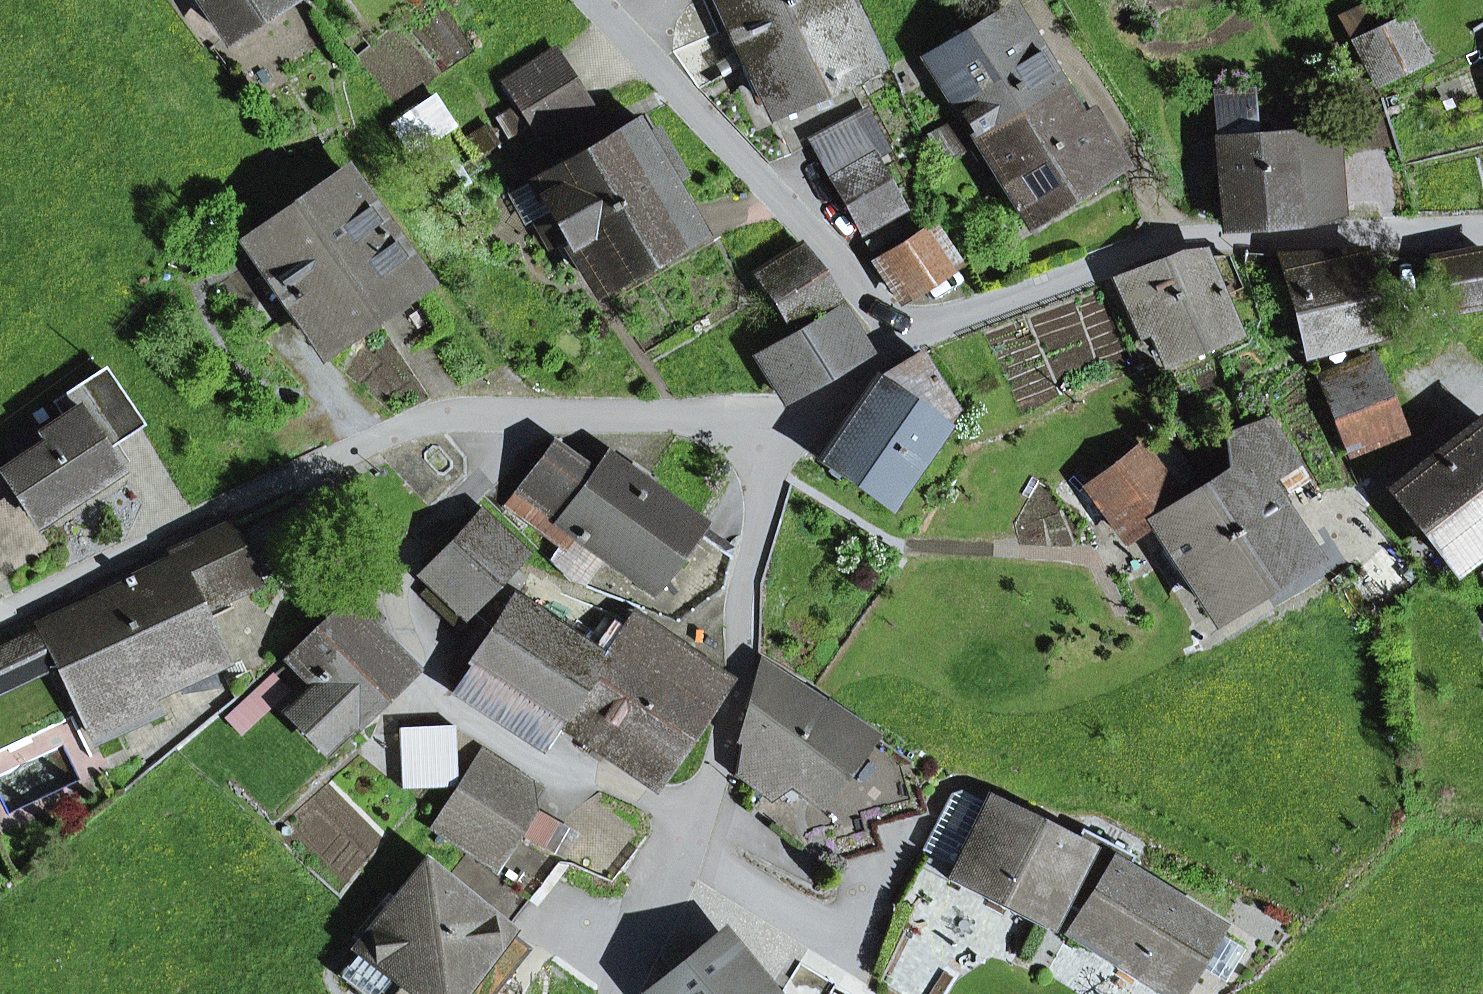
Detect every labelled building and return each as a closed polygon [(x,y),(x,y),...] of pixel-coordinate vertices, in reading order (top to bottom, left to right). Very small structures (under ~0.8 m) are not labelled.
[(226,36),(281,0),(203,0),(226,36)] [(834,0),(726,0),(750,59),(805,38),(798,20),(836,5),(834,0)] [(881,63),(854,0),(834,0),(836,5),(798,20),(805,38),(750,59),(773,111),(870,72),(868,68),(881,63)] [(1355,11),(1366,34),(1401,17),(1392,0),(1377,0),(1355,11)] [(1428,51),(1472,30),(1457,0),(1403,0),(1428,51)] [(1125,166),(1096,118),(1081,126),(1011,9),(928,60),(962,117),(976,139),(1027,225),(1125,166)] [(1426,56),(1406,15),(1401,17),(1366,34),(1351,42),(1371,83),(1426,56)] [(503,84),(537,139),(590,106),(556,51),(503,84)] [(1217,96),(1223,224),(1336,216),(1332,131),(1251,136),(1250,93),(1217,96)] [(415,145),(459,127),(448,100),(404,118),(415,145)] [(523,129),(513,110),(498,119),(508,137),(523,129)] [(886,149),(868,113),(815,140),(861,231),(903,209),(876,154),(886,149)] [(923,141),(936,163),(976,139),(962,117),(923,141)] [(498,144),(508,137),(498,119),(487,126),(498,144)] [(643,148),(629,124),(582,151),(590,167),(640,256),(687,228),(663,185),(684,174),(663,137),(643,148)] [(567,236),(592,282),(640,256),(590,167),(582,151),(555,166),(549,154),(528,166),(536,180),(552,211),(554,214),(537,223),(549,245),(567,236)] [(342,167),(292,201),(294,204),(368,311),(418,276),(342,167)] [(536,180),(512,192),(528,223),(552,211),(536,180)] [(293,305),(320,344),(368,311),(294,204),(247,236),(261,256),(219,285),(252,333),(293,305)] [(865,240),(873,262),(932,225),(923,214),(865,240)] [(932,225),(873,262),(896,299),(955,260),(932,225)] [(753,273),(791,332),(837,302),(798,243),(753,273)] [(1441,313),(1482,305),(1482,260),(1481,251),(1429,260),(1441,313)] [(1227,256),(1200,258),(1197,252),(1182,254),(1115,280),(1137,331),(1151,325),(1164,357),(1230,330),(1216,296),(1238,288),(1227,256)] [(1307,352),(1382,334),(1362,252),(1284,254),(1307,352)] [(838,307),(758,354),(783,397),(864,350),(838,307)] [(886,505),(953,411),(918,354),(876,379),(820,459),(886,505)] [(1368,357),(1316,379),(1331,419),(1383,398),(1368,357)] [(79,494),(118,468),(102,444),(98,438),(109,431),(113,437),(138,421),(105,371),(55,403),(66,420),(42,436),(50,450),(20,469),(17,464),(4,472),(30,512),(73,484),(79,494)] [(1345,455),(1397,434),(1383,398),(1331,419),(1345,455)] [(1231,441),(1223,490),(1206,501),(1257,583),(1303,556),(1275,510),(1255,478),(1267,472),(1294,458),(1270,419),(1231,441)] [(1394,488),(1424,527),(1482,483),(1482,421),(1394,488)] [(1087,485),(1123,538),(1153,516),(1152,514),(1171,502),(1179,497),(1173,488),(1194,473),(1161,429),(1087,485)] [(98,438),(102,444),(113,437),(109,431),(98,438)] [(553,445),(509,504),(564,545),(573,533),(605,557),(651,591),(639,608),(644,607),(676,619),(720,587),(728,555),(696,531),(701,524),(608,456),(593,475),(553,445)] [(1275,510),(1287,503),(1267,472),(1255,478),(1275,510)] [(1482,544),(1482,483),(1424,527),(1454,567),(1482,544)] [(30,512),(37,522),(79,494),(73,484),(30,512)] [(1153,516),(1213,611),(1257,583),(1206,501),(1180,517),(1171,502),(1152,514),(1153,516)] [(422,595),(451,622),(518,553),(482,518),(426,576),(433,582),(422,595)] [(224,661),(200,609),(256,583),(229,527),(169,555),(173,562),(133,581),(131,577),(124,580),(127,586),(41,627),(42,630),(58,663),(95,740),(153,712),(146,697),(224,661)] [(571,581),(585,585),(605,557),(573,533),(564,545),(551,561),(571,581)] [(290,712),(324,749),(405,671),(361,625),(372,616),(352,594),(293,655),(320,684),(290,712)] [(453,692),(541,750),(559,723),(602,659),(514,601),(453,692)] [(559,723),(651,783),(727,677),(675,640),(666,654),(629,623),(602,659),(559,723)] [(58,663),(42,630),(0,649),(0,690),(58,663)] [(822,711),(759,665),(745,709),(760,717),(739,739),(743,743),(735,772),(764,792),(779,771),(813,798),(869,732),(828,704),(822,711)] [(227,717),(241,733),(272,706),(288,693),(275,677),(227,717)] [(399,728),(401,788),(431,787),(457,786),(454,726),(434,727),(399,728)] [(528,901),(558,864),(512,839),(530,810),(529,782),(484,754),(434,829),(467,853),(528,901)] [(1059,900),(1071,906),(1096,861),(961,790),(950,794),(922,850),(957,868),(950,881),(1044,929),(1059,900)] [(520,833),(543,846),(556,823),(533,810),(520,833)] [(543,846),(560,856),(573,834),(556,823),(543,846)] [(1122,874),(1133,856),(1081,829),(1072,847),(1083,852),(1112,867),(1122,874)] [(488,955),(528,901),(467,853),(449,875),(429,859),(359,948),(391,974),(399,964),(437,993),(441,993),(478,947),(486,953),(488,955)] [(1211,930),(1096,861),(1071,906),(1083,912),(1067,937),(1157,993),(1171,993),(1192,960),(1211,930)] [(1192,960),(1224,980),(1243,950),(1211,930),(1192,960)] [(486,953),(478,947),(441,993),(455,993),(486,953)] [(391,974),(359,948),(337,975),(361,993),(392,993),(402,982),(391,974)] [(720,949),(664,993),(756,993),(720,949)] [(416,993),(437,993),(399,964),(391,974),(402,982),(416,993)]
